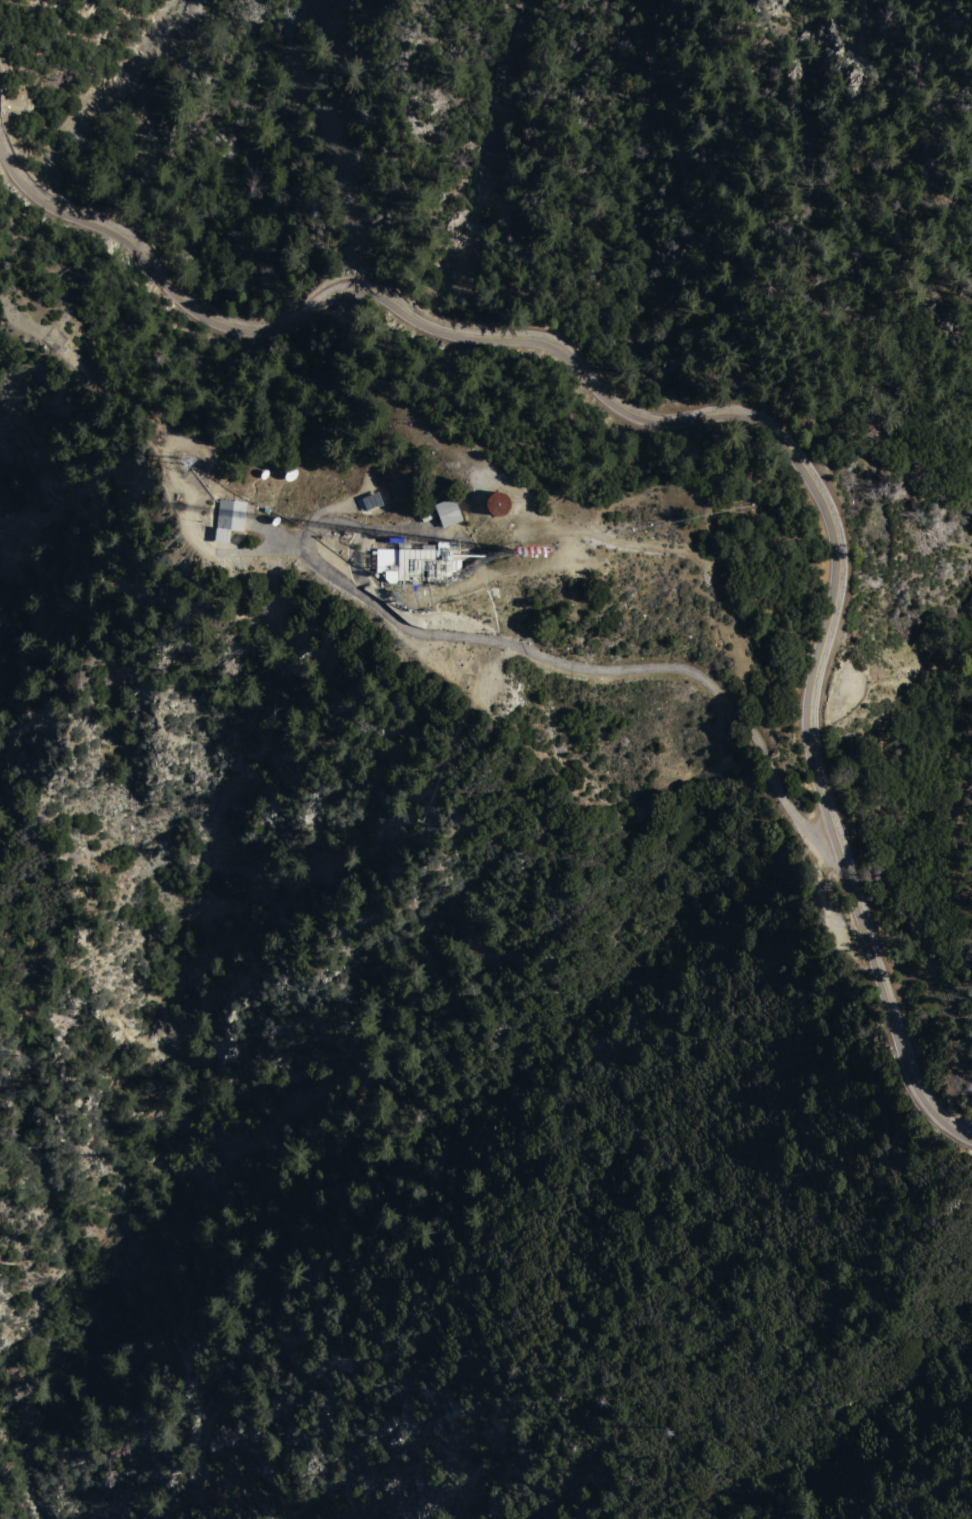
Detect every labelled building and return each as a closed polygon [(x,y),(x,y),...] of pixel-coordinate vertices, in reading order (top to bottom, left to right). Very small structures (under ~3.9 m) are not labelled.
[(393,509),(424,494),(407,459),(387,468),(398,489),(386,495),(393,509)] [(404,493),(387,503),(388,506),(375,513),(367,496),(379,490),(369,472),(388,462),(404,493)] [(489,514),(480,491),(458,500),(467,523),(489,514)] [(509,509),(507,511),(506,512),(504,514),(502,515),(500,515),(498,515),(496,515),(494,515),(492,514),(491,513),(489,511),(488,509),(487,508),(486,506),(486,504),(486,501),(487,499),(488,498),(489,496),(490,494),(492,493),(494,492),(496,492),(498,491),(500,492),(502,492),(504,493),(506,494),(507,496),(509,497),(509,499),(510,501),(510,503),(510,505),(510,507),(509,509)] [(231,538),(246,539),(248,526),(259,527),(262,498),(235,495),(231,538)] [(454,497),(463,520),(443,527),(434,504),(454,497)] [(247,502),(244,530),(231,529),(229,542),(214,541),(219,498),(247,502)] [(422,549),(422,543),(435,543),(435,549),(437,549),(438,541),(450,541),(449,549),(451,549),(451,559),(460,559),(460,571),(451,570),(451,580),(398,579),(394,581),(388,581),(385,578),(385,571),(376,571),(377,548),(422,549)]
